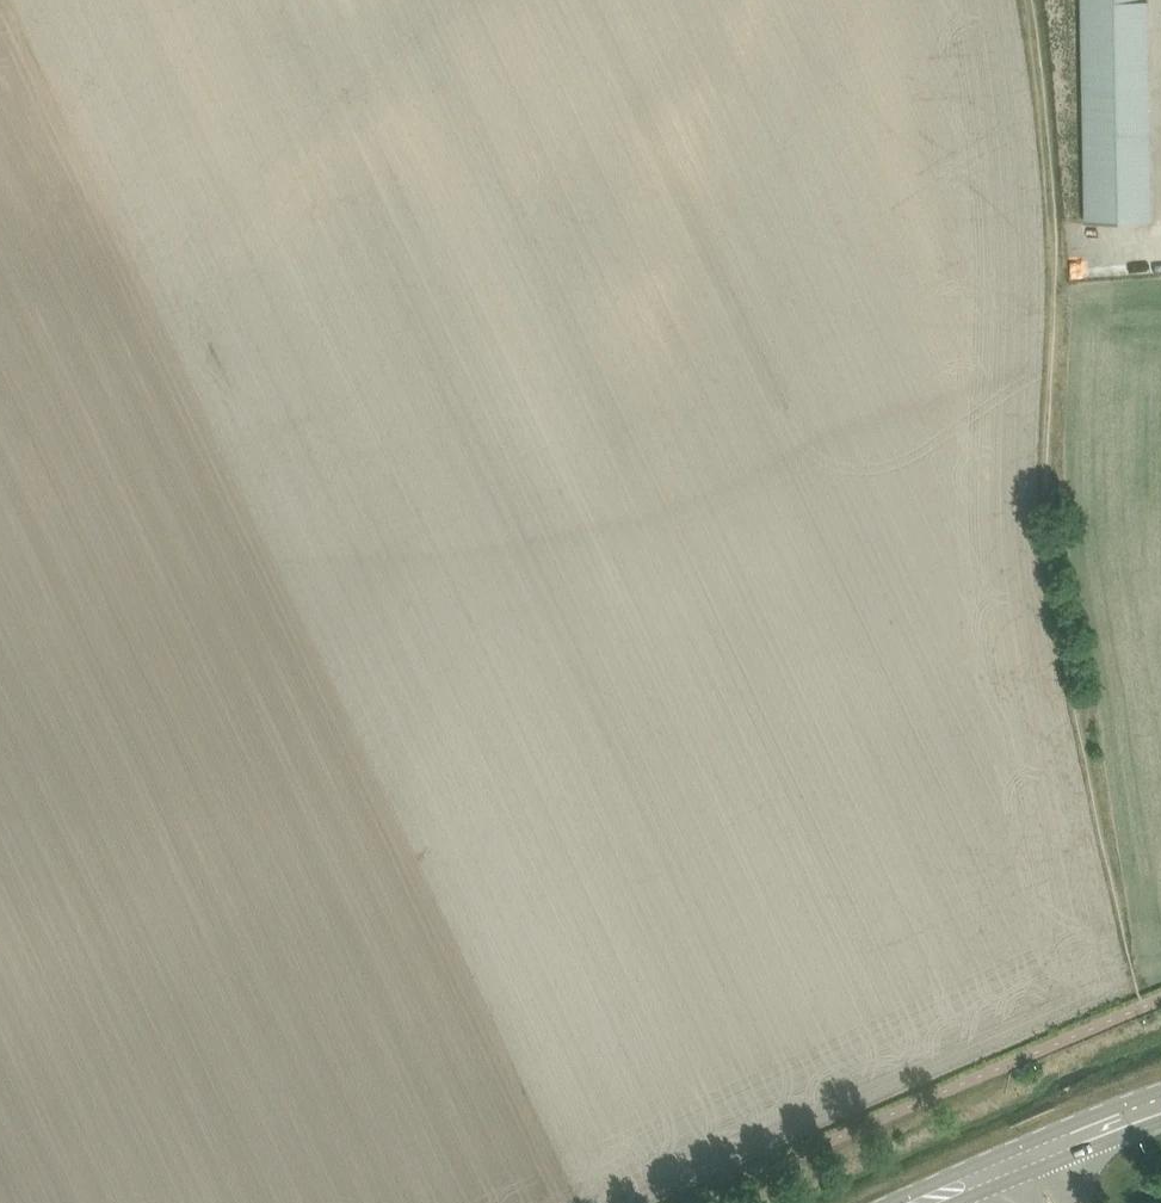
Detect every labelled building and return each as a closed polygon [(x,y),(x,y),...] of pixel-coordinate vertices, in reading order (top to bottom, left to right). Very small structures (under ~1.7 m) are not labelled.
[(1085,223),(1152,222),(1149,0),(1082,0),(1085,223)]
